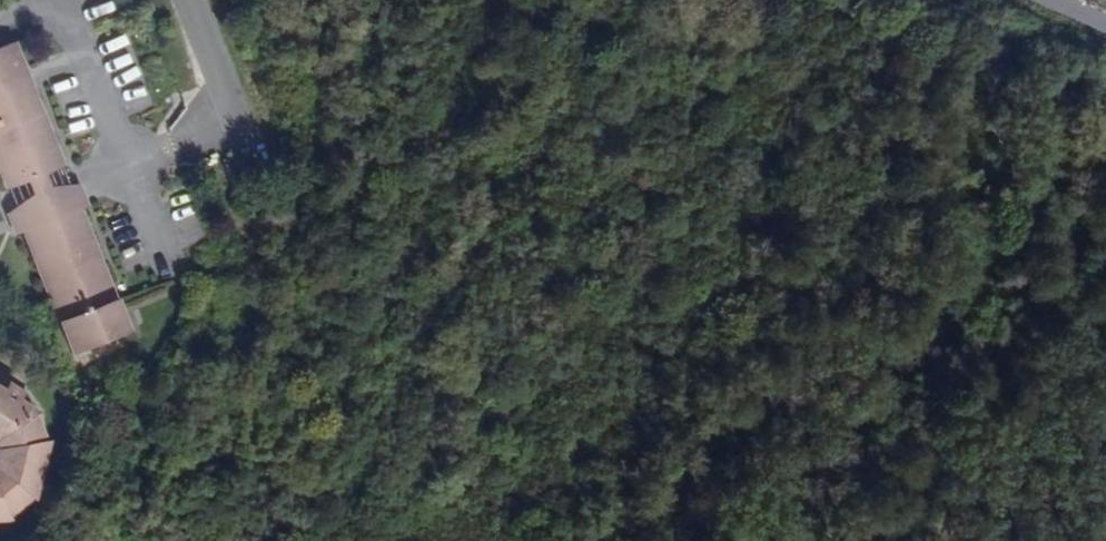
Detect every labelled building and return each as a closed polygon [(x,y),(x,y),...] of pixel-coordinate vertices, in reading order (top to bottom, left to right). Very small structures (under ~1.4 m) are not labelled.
[(5,173),(11,190),(67,167),(16,42),(0,48),(0,161),(5,173)] [(83,209),(84,210),(93,207),(84,184),(11,214),(20,236),(29,233),(28,231),(83,209)] [(133,332),(84,210),(83,209),(28,231),(29,233),(77,354),(133,332)] [(40,413),(22,402),(23,398),(20,391),(14,389),(9,390),(6,392),(3,391),(0,389),(0,521),(14,520),(12,517),(33,499),(36,501),(51,441),(20,446),(14,432),(40,413)] [(51,441),(40,413),(14,432),(20,446),(51,441)]
